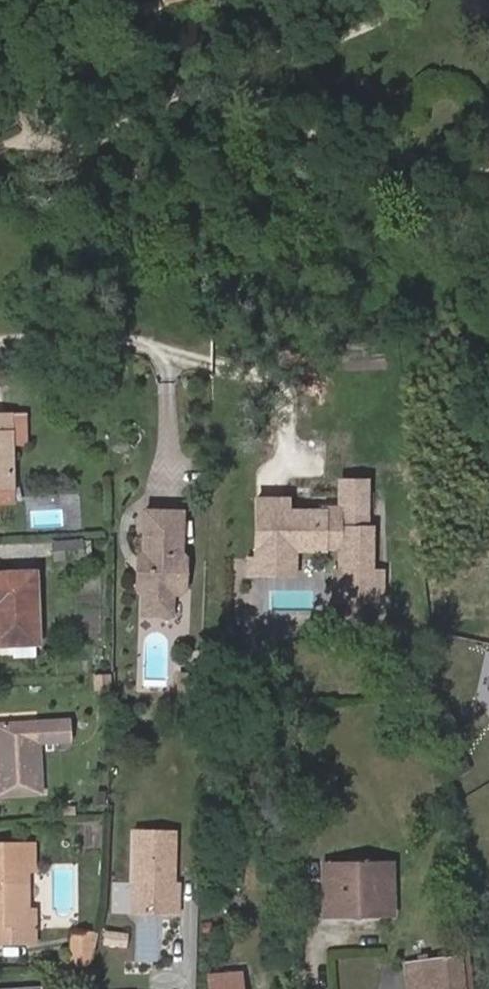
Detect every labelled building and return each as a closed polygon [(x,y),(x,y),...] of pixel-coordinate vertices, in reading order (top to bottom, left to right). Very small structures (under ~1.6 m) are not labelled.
[(10,441),(25,441),(24,421),(0,422),(0,495),(11,494),(10,449),(10,441)] [(0,495),(0,509),(11,509),(11,494),(0,495)] [(186,586),(187,556),(180,553),(181,513),(146,512),(145,549),(149,549),(148,564),(145,564),(139,569),(139,584),(144,589),(143,611),(171,612),(171,590),(179,590),(186,586)] [(248,557),(229,560),(232,585),(251,582),(248,557)] [(38,649),(36,579),(0,580),(0,651),(38,649)] [(41,798),(38,726),(0,728),(0,800),(41,798)] [(143,883),(143,914),(178,915),(178,883),(173,883),(174,831),(133,830),(132,883),(143,883)] [(26,873),(33,873),(33,848),(0,848),(0,948),(34,948),(34,930),(26,930),(26,916),(26,873)] [(395,859),(323,860),(324,912),(395,911),(395,859)] [(132,914),(143,914),(143,883),(132,883),(132,914)] [(34,916),(26,916),(26,930),(34,930),(34,916)] [(73,928),(72,961),(96,962),(97,928),(73,928)] [(125,933),(105,928),(103,938),(123,944),(125,933)] [(458,988),(469,988),(463,942),(452,943),(454,956),(427,960),(429,975),(448,972),(450,988),(452,988),(458,988)] [(448,972),(429,975),(427,960),(405,963),(408,988),(450,988),(448,972)] [(234,972),(202,974),(204,988),(235,988),(234,972)]
